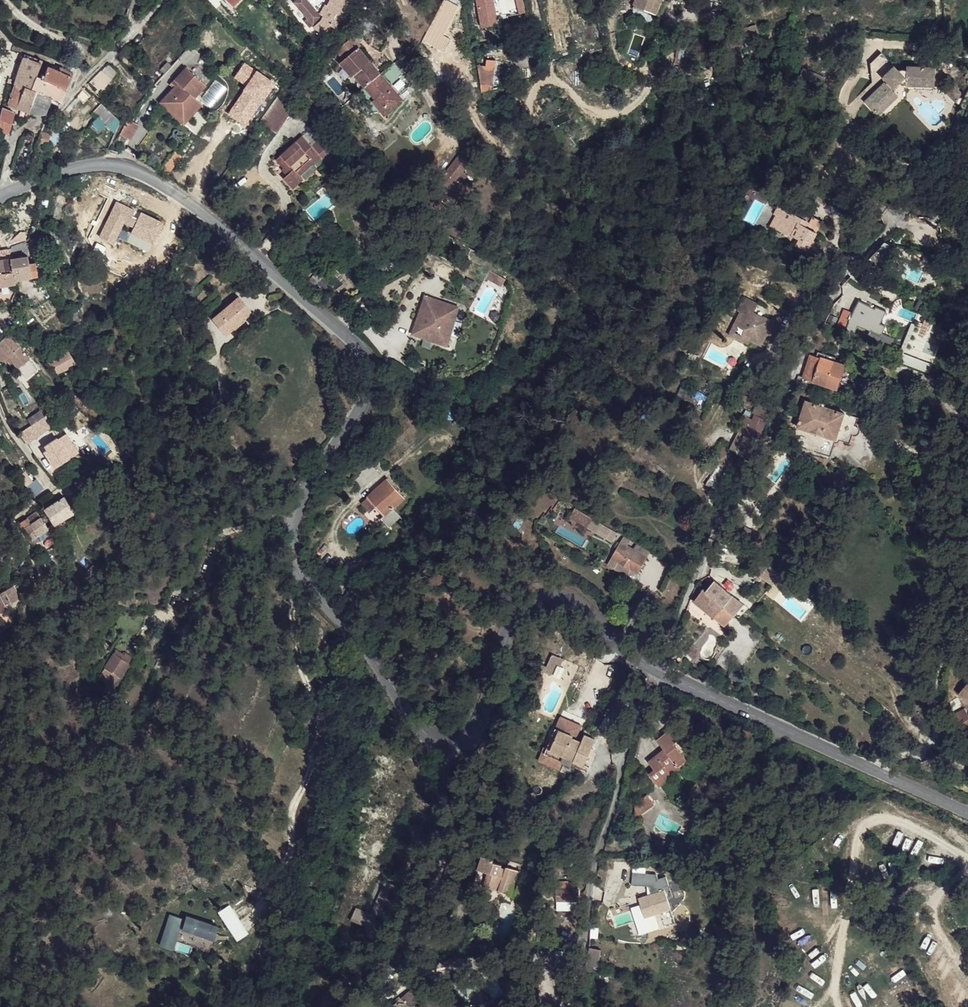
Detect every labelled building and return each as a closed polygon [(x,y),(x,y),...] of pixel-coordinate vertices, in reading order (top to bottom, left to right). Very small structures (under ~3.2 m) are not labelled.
[(314,25),(321,34),(330,25),(337,28),(344,16),(342,15),(347,6),(351,0),(330,0),(329,3),(327,0),(320,9),(318,12),(308,1),(302,6),(299,8),(314,25)] [(320,9),(327,0),(326,0),(317,0),(314,5),(320,9)] [(441,7),(454,11),(458,0),(444,0),(441,7)] [(482,27),(497,24),(493,0),(477,0),(482,27)] [(656,15),(661,0),(635,0),(633,6),(656,15)] [(291,6),(296,11),(299,8),(302,6),(298,1),(296,2),(291,6)] [(428,35),(435,39),(449,12),(442,8),(428,35)] [(755,31),(746,34),(750,46),(759,43),(755,31)] [(365,87),(381,74),(359,47),(360,46),(353,36),(337,50),(345,59),(357,73),(355,75),(365,87)] [(128,45),(118,58),(129,68),(139,55),(128,45)] [(677,45),(675,58),(690,59),(692,47),(677,45)] [(879,80),(883,76),(894,66),(881,52),(870,63),(870,71),(879,80)] [(42,60),(24,54),(14,84),(15,84),(24,87),(27,80),(34,82),(37,75),(42,60)] [(510,58),(515,83),(521,81),(516,57),(510,58)] [(345,59),(341,62),(353,76),(357,73),(345,59)] [(102,71),(111,80),(118,73),(109,64),(102,71)] [(73,73),(60,67),(58,71),(48,66),(43,78),(67,89),(66,90),(67,90),(68,89),(72,77),(73,73)] [(865,101),(878,115),(898,95),(892,89),(894,87),(899,82),(906,82),(906,84),(934,85),(934,67),(907,66),(907,69),(902,74),(898,69),(894,66),(883,76),(888,81),(887,83),(881,89),(879,87),(865,101)] [(206,86),(185,67),(174,80),(177,83),(175,86),(168,93),(174,99),(170,103),(181,113),(195,97),(206,86)] [(494,72),(479,70),(480,85),(497,87),(498,79),(493,78),(494,72)] [(365,87),(376,100),(377,98),(386,108),(389,106),(392,110),(404,100),(381,74),(365,87)] [(17,107),(29,111),(36,91),(38,92),(43,78),(37,75),(34,82),(27,80),(24,87),(17,107)] [(67,89),(43,78),(38,92),(53,98),(61,102),(66,90),(67,89)] [(216,80),(201,101),(210,108),(226,88),(216,80)] [(892,89),(898,95),(878,115),(883,120),(906,98),(906,89),(916,89),(934,90),(934,85),(906,84),(906,82),(899,82),(894,87),(892,89)] [(8,106),(16,109),(17,107),(24,87),(15,84),(8,106)] [(954,84),(945,92),(956,103),(962,93),(954,84)] [(82,90),(78,96),(81,99),(83,102),(88,97),(82,90)] [(29,111),(40,113),(47,113),(53,98),(38,92),(36,91),(29,111)] [(164,98),(170,103),(174,99),(168,93),(164,98)] [(93,95),(88,100),(96,108),(101,103),(93,95)] [(78,96),(70,104),(72,106),(76,103),(76,104),(81,99),(78,96)] [(280,97),(258,129),(273,136),(294,106),(280,97)] [(170,103),(164,98),(160,103),(183,124),(201,104),(194,98),(181,113),(170,103)] [(376,100),(373,101),(385,116),(392,110),(389,106),(386,108),(377,98),(376,100)] [(96,108),(92,112),(97,117),(104,123),(112,113),(101,103),(96,108)] [(9,134),(13,120),(15,113),(2,108),(0,114),(0,131),(9,134)] [(66,109),(59,116),(63,119),(69,112),(66,109)] [(59,116),(54,125),(58,127),(63,119),(59,116)] [(116,116),(107,126),(114,132),(120,121),(116,116)] [(135,116),(125,131),(129,134),(132,136),(142,120),(135,116)] [(97,117),(89,126),(98,134),(106,125),(104,123),(97,117)] [(57,128),(52,140),(59,143),(64,131),(57,128)] [(40,132),(37,141),(45,144),(48,144),(51,136),(40,132)] [(317,135),(309,143),(312,146),(320,138),(317,135)] [(283,178),(293,189),(303,179),(300,176),(321,157),(327,163),(335,155),(320,138),(312,146),(309,143),(303,136),(277,159),(284,168),(282,170),(287,175),(283,178)] [(233,156),(239,144),(228,138),(222,151),(233,156)] [(43,152),(45,144),(37,141),(35,149),(43,152)] [(468,145),(464,150),(473,158),(478,153),(468,145)] [(440,180),(450,188),(460,175),(465,179),(469,174),(464,170),(466,167),(473,160),(473,158),(464,150),(440,180)] [(169,174),(181,155),(173,151),(162,169),(169,174)] [(466,167),(471,171),(478,163),(473,160),(466,167)] [(460,175),(450,188),(456,193),(467,180),(465,179),(460,175)] [(775,229),(791,238),(792,236),(798,239),(799,240),(796,247),(806,251),(816,232),(803,226),(806,221),(779,206),(774,214),(776,215),(781,218),(775,229)] [(776,215),(770,226),(775,229),(781,218),(776,215)] [(27,241),(22,233),(21,234),(9,243),(9,246),(12,246),(27,241)] [(876,251),(865,263),(870,265),(869,264),(870,263),(884,268),(890,255),(884,252),(885,248),(889,245),(885,242),(881,246),(876,251)] [(11,258),(10,249),(6,249),(6,250),(0,250),(0,259),(11,258)] [(11,258),(15,280),(38,276),(35,262),(29,263),(28,256),(11,258)] [(11,258),(0,259),(0,285),(16,283),(15,280),(11,258)] [(423,295),(411,336),(449,347),(460,305),(423,295)] [(738,325),(746,329),(744,333),(751,337),(750,340),(756,344),(764,341),(767,335),(770,328),(768,327),(772,320),(770,319),(764,316),(762,320),(758,321),(756,320),(754,313),(754,312),(759,303),(745,296),(738,310),(739,311),(744,313),(738,325)] [(212,319),(225,335),(234,327),(232,325),(243,316),(250,310),(239,297),(212,319)] [(855,307),(846,329),(854,333),(858,325),(870,330),(867,338),(879,342),(885,325),(880,323),(886,311),(876,306),(875,308),(859,300),(855,307)] [(68,312),(74,326),(80,324),(75,310),(68,312)] [(739,311),(733,323),(738,325),(744,313),(739,311)] [(762,320),(764,316),(754,312),(754,313),(756,320),(758,321),(762,320)] [(843,327),(848,314),(842,312),(838,325),(843,327)] [(783,315),(770,319),(772,320),(768,327),(770,328),(767,335),(773,339),(785,316),(783,315)] [(234,327),(234,328),(245,319),(243,316),(232,325),(234,327)] [(731,327),(727,335),(747,345),(750,340),(751,337),(744,333),(731,327)] [(30,359),(8,334),(0,341),(0,353),(5,359),(9,356),(19,368),(30,359)] [(46,364),(54,375),(76,363),(67,349),(46,364)] [(689,349),(685,355),(692,359),(696,353),(689,349)] [(816,356),(810,354),(803,376),(802,377),(815,381),(836,388),(837,388),(844,365),(833,361),(835,356),(817,351),(816,356)] [(9,356),(5,359),(15,371),(19,368),(9,356)] [(19,368),(26,377),(38,368),(30,359),(19,368)] [(798,375),(796,382),(814,387),(815,381),(802,377),(803,376),(798,375)] [(814,387),(813,390),(833,396),(836,388),(815,381),(814,387)] [(760,400),(754,414),(766,419),(772,405),(760,400)] [(805,400),(797,427),(836,439),(844,413),(824,406),(819,405),(805,400)] [(30,427),(43,416),(37,409),(23,419),(30,427)] [(844,413),(836,439),(850,444),(852,435),(854,436),(856,436),(857,435),(859,433),(860,431),(860,430),(858,427),(856,426),(858,417),(844,413)] [(754,414),(744,435),(757,441),(758,438),(766,419),(754,414)] [(48,424),(44,417),(30,428),(35,435),(48,424)] [(30,427),(23,419),(16,425),(22,432),(30,427)] [(62,444),(66,451),(75,443),(63,424),(53,432),(55,434),(62,444)] [(21,435),(26,441),(35,435),(30,428),(21,435)] [(732,448),(736,450),(744,435),(735,431),(731,440),(735,442),(732,448)] [(45,454),(62,444),(55,434),(39,442),(45,454)] [(735,452),(756,463),(766,442),(758,438),(757,441),(744,435),(736,450),(735,452)] [(86,473),(73,480),(77,487),(90,480),(86,473)] [(367,497),(367,498),(376,507),(384,516),(380,518),(387,528),(400,516),(393,508),(405,497),(407,495),(402,491),(401,492),(388,478),(367,497)] [(65,496),(45,510),(47,514),(54,525),(58,532),(61,530),(59,526),(62,524),(60,521),(64,518),(74,511),(65,496)] [(367,498),(361,503),(369,513),(376,507),(367,498)] [(575,508),(569,517),(587,527),(593,519),(575,508)] [(31,523),(39,535),(48,528),(41,518),(38,514),(29,519),(31,523)] [(43,516),(41,518),(48,528),(54,525),(47,514),(43,516)] [(30,540),(39,535),(31,523),(29,519),(24,523),(23,528),(30,540)] [(587,527),(594,532),(599,523),(593,519),(587,527)] [(599,523),(594,532),(606,539),(611,529),(599,523)] [(745,525),(739,536),(747,539),(752,529),(745,525)] [(611,529),(606,539),(612,542),(618,533),(611,529)] [(623,538),(607,564),(628,575),(632,569),(638,572),(646,557),(636,552),(637,550),(634,548),(633,550),(627,546),(628,544),(626,543),(627,541),(623,538)] [(650,551),(637,544),(634,548),(637,550),(636,552),(646,557),(650,551)] [(178,571),(174,583),(181,586),(185,573),(178,571)] [(714,580),(706,591),(735,614),(744,604),(714,580)] [(0,592),(0,612),(9,607),(8,604),(17,599),(20,594),(15,584),(0,592)] [(703,588),(694,601),(725,626),(735,614),(706,591),(703,588)] [(114,645),(123,650),(125,647),(116,641),(114,645)] [(123,650),(129,654),(132,648),(126,644),(125,647),(123,650)] [(698,649),(693,644),(686,652),(694,660),(698,654),(698,649)] [(114,645),(100,669),(107,674),(115,678),(129,654),(123,650),(114,645)] [(547,666),(544,672),(551,675),(556,664),(560,666),(563,659),(552,654),(547,666)] [(115,678),(107,674),(104,680),(111,684),(115,678)] [(967,683),(958,693),(967,701),(967,684),(967,683)] [(949,701),(955,713),(953,714),(964,734),(967,731),(967,714),(965,708),(964,708),(958,697),(949,701)] [(592,701),(586,712),(592,715),(598,704),(592,701)] [(128,715),(134,709),(126,702),(120,708),(128,715)] [(564,756),(550,750),(559,730),(555,728),(545,754),(582,770),(584,765),(573,761),(564,756)] [(559,730),(550,750),(564,756),(565,753),(575,757),(573,761),(584,765),(596,739),(585,735),(582,742),(572,737),(573,736),(559,730)] [(678,766),(686,759),(674,743),(677,741),(670,730),(657,741),(665,750),(648,761),(654,770),(649,773),(659,786),(672,776),(667,769),(675,763),(677,766),(678,766)] [(682,736),(677,741),(692,759),(697,754),(682,736)] [(667,769),(672,776),(681,768),(678,766),(677,766),(675,763),(667,769)] [(635,804),(634,819),(654,805),(647,795),(635,804)] [(510,895),(518,870),(506,867),(505,870),(500,868),(501,865),(493,862),(493,860),(482,856),(471,889),(482,892),(484,887),(493,890),(493,888),(499,889),(498,891),(510,895)] [(351,920),(379,931),(397,886),(379,879),(366,911),(356,907),(351,920)] [(527,893),(528,887),(517,885),(516,890),(527,893)] [(557,889),(557,900),(578,900),(578,889),(557,889)] [(671,908),(665,889),(638,898),(645,917),(671,908)] [(229,928),(240,921),(230,905),(218,913),(229,928)] [(671,908),(645,917),(647,925),(674,916),(671,908)] [(159,945),(173,949),(180,929),(214,940),(219,926),(187,915),(184,924),(182,923),(183,918),(169,914),(159,945)] [(240,921),(229,928),(236,940),(248,932),(240,921)] [(210,948),(212,940),(201,937),(199,945),(210,948)] [(589,947),(586,963),(593,965),(597,966),(600,949),(589,947)] [(586,963),(584,972),(591,973),(592,973),(593,965),(586,963)] [(584,972),(582,987),(589,988),(591,973),(584,972)] [(424,1006),(476,1006),(446,1004),(447,989),(426,988),(419,989),(416,985),(401,998),(408,1006),(421,1006),(424,1006)]
